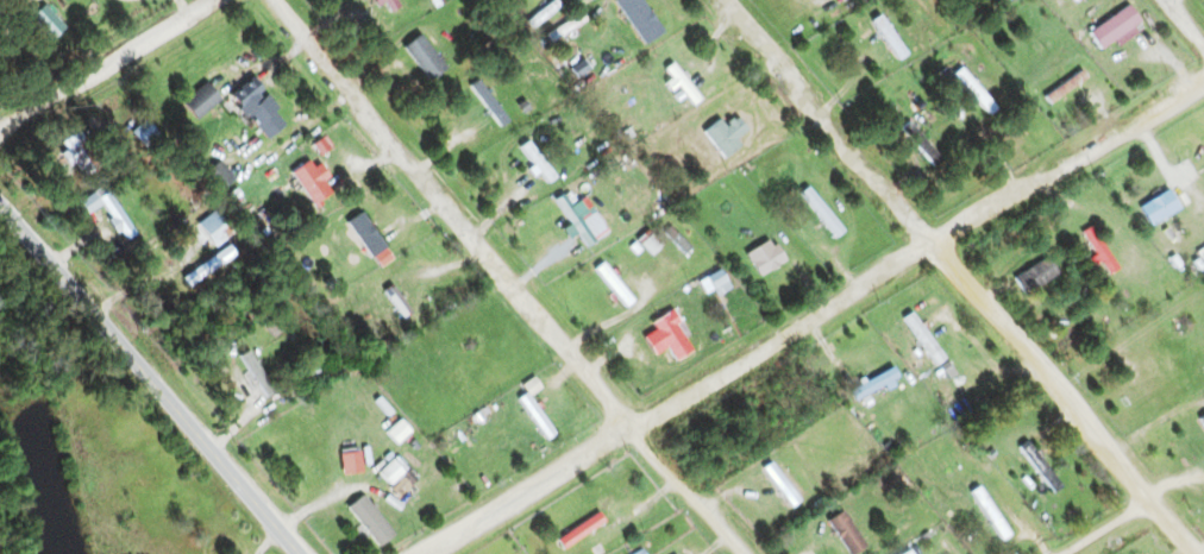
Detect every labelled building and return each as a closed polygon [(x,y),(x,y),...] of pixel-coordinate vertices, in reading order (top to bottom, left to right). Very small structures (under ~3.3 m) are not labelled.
[(389,13),(398,7),(393,0),(381,0),(389,13)] [(642,41),(655,28),(630,0),(620,0),(612,7),(642,41)] [(67,29),(44,6),(30,19),(53,43),(67,29)] [(1141,23),(1129,6),(1089,34),(1101,51),(1141,23)] [(896,54),(901,50),(880,19),(874,23),(896,54)] [(447,68),(418,36),(402,50),(431,82),(447,68)] [(666,72),(693,102),(698,97),(671,68),(666,72)] [(953,76),(989,116),(997,109),(961,69),(953,76)] [(1086,81),(1081,73),(1044,96),(1049,104),(1086,81)] [(469,87),(501,126),(508,120),(477,82),(469,87)] [(219,100),(207,85),(184,104),(196,119),(219,100)] [(263,142),(286,127),(258,85),(236,99),(263,142)] [(725,127),(720,120),(704,132),(724,160),(741,147),(736,140),(747,132),(738,118),(725,127)] [(900,130),(935,168),(943,161),(909,122),(900,130)] [(519,149),(548,183),(555,177),(527,143),(519,149)] [(234,180),(217,159),(199,174),(216,195),(234,180)] [(799,196),(837,238),(845,231),(807,189),(799,196)] [(1140,208),(1152,227),(1181,210),(1169,190),(1140,208)] [(384,250),(363,213),(348,222),(369,259),(384,250)] [(1119,268),(1090,230),(1083,235),(1111,274),(1119,268)] [(662,245),(647,231),(637,241),(652,256),(662,245)] [(750,260),(759,277),(786,261),(777,244),(750,260)] [(1014,277),(1024,296),(1060,277),(1049,258),(1014,277)] [(596,269),(625,309),(633,303),(604,264),(596,269)] [(386,284),(379,289),(406,325),(413,319),(386,284)] [(668,348),(677,362),(693,353),(670,312),(652,323),(657,332),(645,339),(655,356),(668,348)] [(518,400),(546,441),(555,435),(527,394),(518,400)] [(1019,448),(1053,494),(1062,486),(1028,441),(1019,448)] [(414,482),(393,459),(378,474),(399,496),(414,482)] [(970,493),(1002,539),(1010,533),(978,488),(970,493)] [(348,507),(378,548),(393,536),(363,496),(348,507)]
